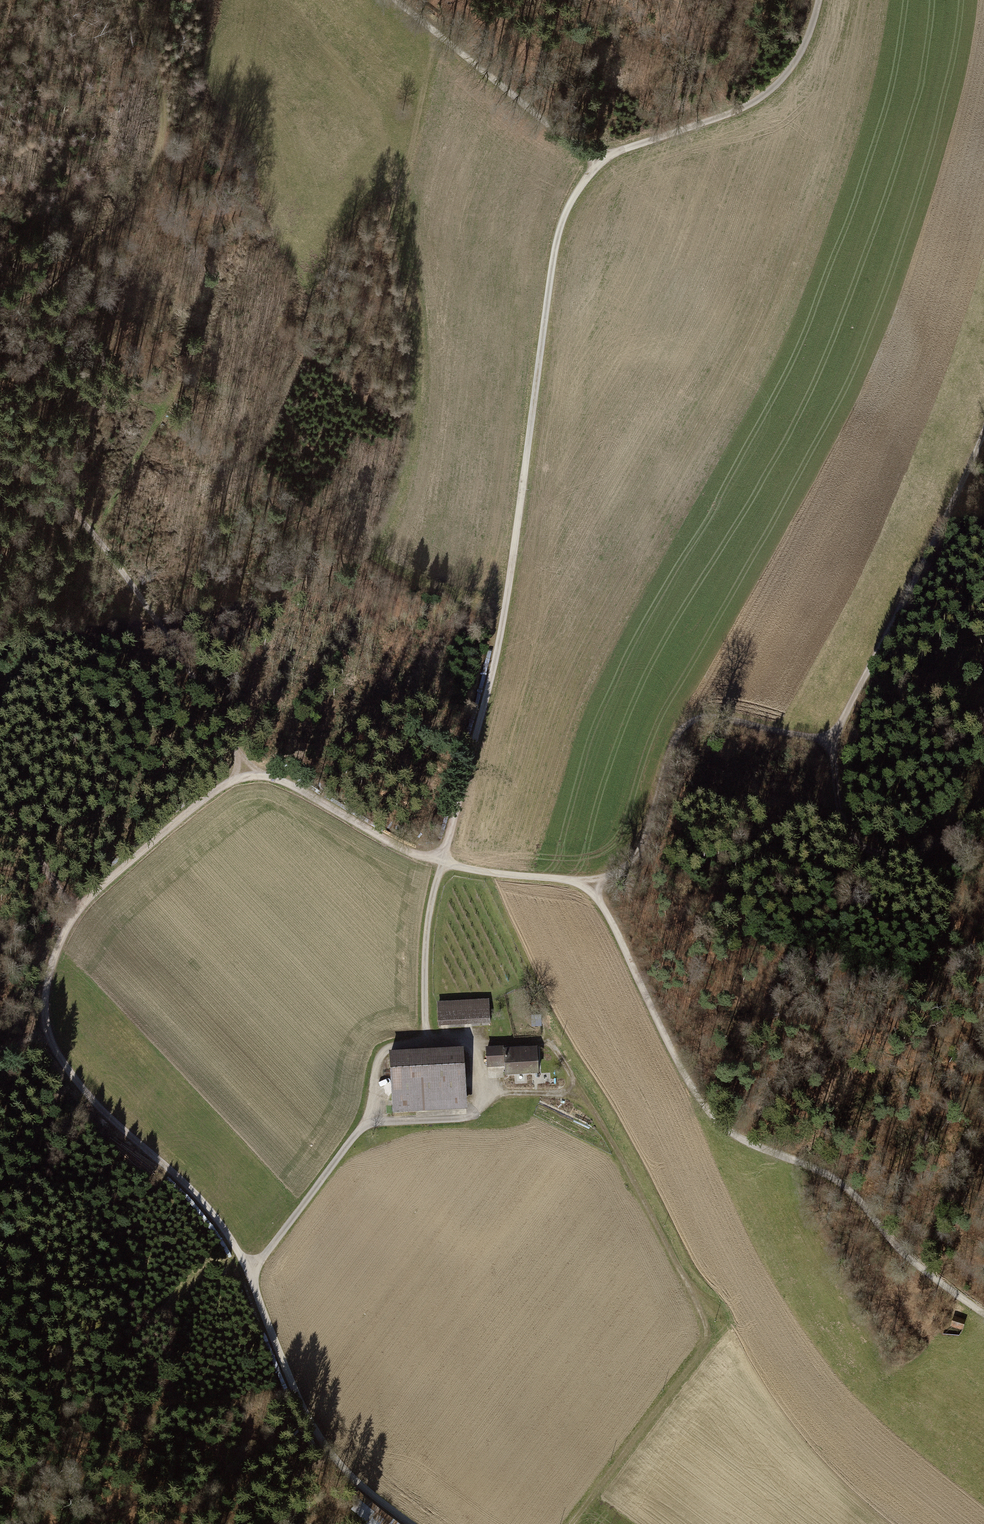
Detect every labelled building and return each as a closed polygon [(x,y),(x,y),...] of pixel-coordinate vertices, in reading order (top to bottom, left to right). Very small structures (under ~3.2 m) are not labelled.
[(486,1000),(435,1004),(436,1028),(488,1024),(486,1000)] [(536,1075),(535,1048),(484,1051),(485,1068),(502,1067),(502,1077),(536,1075)] [(388,1055),(391,1114),(463,1110),(460,1051),(388,1055)] [(964,1321),(955,1318),(952,1326),(961,1329),(964,1321)]
